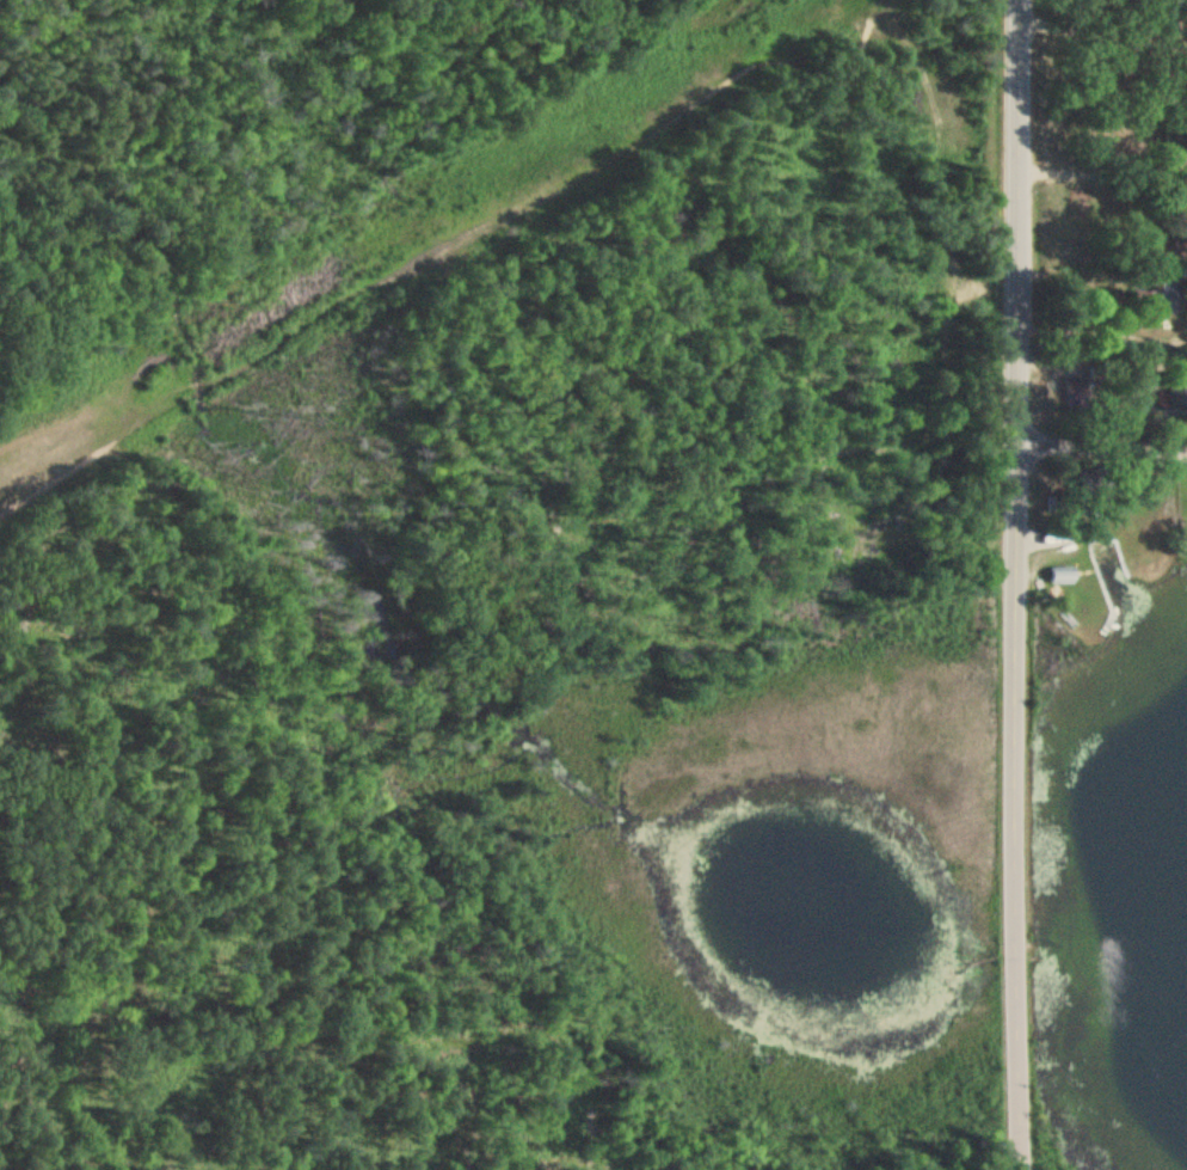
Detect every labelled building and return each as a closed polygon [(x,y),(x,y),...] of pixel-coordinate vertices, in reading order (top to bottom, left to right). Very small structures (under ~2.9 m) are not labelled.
[(1074,369),(1075,378),(1063,379),(1067,415),(1097,411),(1093,367),(1074,369)] [(1049,569),(1049,583),(1075,583),(1075,569),(1049,569)]
